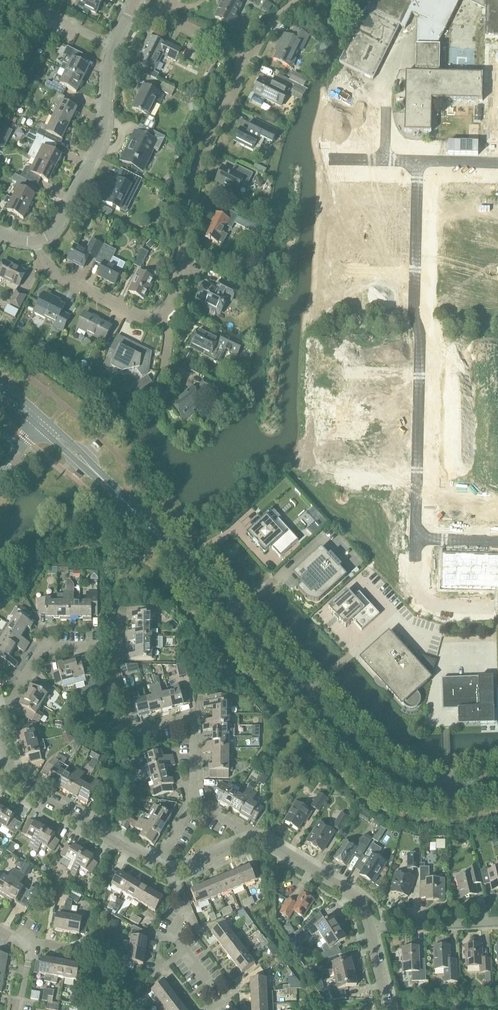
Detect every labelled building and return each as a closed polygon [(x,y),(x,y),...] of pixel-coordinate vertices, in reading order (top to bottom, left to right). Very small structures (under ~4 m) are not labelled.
[(103,1),(102,0),(79,0),(76,7),(84,10),(85,8),(96,14),(103,1)] [(241,6),(234,2),(236,0),(222,0),(221,2),(222,2),(215,17),(231,25),(241,6)] [(393,27),(418,27),(419,0),(394,0),(393,27)] [(457,36),(497,38),(497,0),(457,0),(457,36)] [(264,2),(261,8),(268,12),(271,6),(264,2)] [(429,24),(424,39),(436,43),(441,29),(429,24)] [(289,67),(301,43),(290,38),(284,35),(278,46),(281,47),(274,60),(289,67)] [(154,40),(148,37),(143,46),(145,47),(137,62),(150,68),(147,74),(156,79),(159,74),(154,72),(163,55),(175,62),(181,50),(156,37),(154,40)] [(410,71),(433,71),(434,45),(411,45),(410,71)] [(66,73),(82,81),(89,68),(76,62),(79,57),(67,50),(64,56),(67,58),(64,63),(70,66),(66,73)] [(391,72),(395,59),(389,57),(385,70),(391,72)] [(356,92),(356,99),(369,99),(369,94),(376,94),(377,86),(377,77),(377,69),(360,68),(360,69),(357,69),(356,92)] [(60,70),(57,76),(52,85),(49,83),(46,88),(63,96),(67,89),(76,93),(82,81),(66,73),(60,70)] [(408,72),(405,130),(432,131),(433,100),(438,100),(482,101),(483,73),(408,72)] [(295,74),(292,81),(304,87),(307,80),(295,74)] [(271,84),(260,78),(253,93),(255,94),(253,98),(265,104),(266,100),(282,107),(289,92),(286,90),(289,83),(275,76),(271,84)] [(172,96),(175,89),(163,83),(159,90),(172,96)] [(296,84),(292,90),(304,95),(307,89),(296,84)] [(160,103),(164,96),(143,86),(132,109),(148,117),(156,101),(160,103)] [(54,118),(69,125),(76,110),(61,102),(54,118)] [(346,117),(346,130),(350,131),(349,132),(357,132),(367,132),(375,132),(376,116),(359,115),(359,111),(346,110),(346,117)] [(61,140),(69,125),(54,118),(48,129),(42,126),(37,135),(57,145),(59,146),(61,140)] [(248,132),(241,128),(234,142),(253,151),(255,154),(258,154),(265,140),(273,144),(279,132),(254,120),(248,132)] [(57,145),(37,135),(37,136),(31,133),(27,140),(38,145),(37,148),(42,150),(37,161),(54,170),(61,157),(53,153),(57,145)] [(0,139),(0,142),(6,145),(9,138),(2,134),(0,139)] [(144,167),(155,144),(139,137),(127,160),(144,167)] [(66,139),(64,144),(72,147),(74,143),(66,139)] [(48,182),(54,170),(37,161),(34,166),(26,168),(21,179),(27,182),(37,187),(41,179),(48,182)] [(255,165),(253,169),(264,174),(266,170),(255,165)] [(253,175),(239,167),(236,174),(225,168),(217,182),(235,192),(240,183),(247,187),(253,175)] [(101,202),(110,206),(119,211),(131,188),(135,190),(141,180),(128,173),(122,183),(116,180),(109,193),(106,192),(101,202)] [(27,182),(21,179),(16,176),(13,181),(18,183),(13,193),(16,194),(13,200),(29,208),(34,197),(28,194),(30,190),(25,187),(27,182)] [(29,208),(13,200),(8,198),(5,204),(8,205),(5,211),(23,220),(29,208)] [(102,206),(99,212),(110,217),(112,211),(102,206)] [(231,230),(238,217),(226,210),(222,217),(216,214),(204,237),(218,244),(218,243),(223,245),(228,236),(223,233),(226,227),(231,230)] [(154,214),(152,219),(160,223),(162,218),(154,214)] [(441,221),(441,230),(462,230),(463,222),(441,221)] [(253,233),(256,226),(250,223),(246,230),(253,233)] [(96,259),(103,245),(92,239),(86,251),(76,246),(68,261),(83,269),(89,255),(96,259)] [(115,285),(122,271),(109,265),(116,251),(105,245),(96,262),(102,265),(97,276),(115,285)] [(140,270),(148,254),(141,250),(134,266),(140,270)] [(26,273),(4,262),(0,270),(0,278),(19,287),(26,273)] [(144,300),(150,286),(156,274),(152,272),(149,278),(139,273),(129,293),(144,300)] [(232,300),(239,288),(223,280),(218,290),(213,287),(212,290),(204,285),(197,300),(210,307),(209,309),(220,314),(225,305),(221,303),(225,296),(232,300)] [(378,295),(378,304),(399,304),(399,296),(400,296),(400,288),(400,281),(386,280),(385,295),(378,295)] [(242,286),(239,292),(249,297),(252,291),(242,286)] [(439,286),(439,295),(462,296),(462,297),(463,297),(463,287),(439,286)] [(19,308),(25,296),(17,291),(11,303),(19,308)] [(62,332),(69,318),(61,314),(64,308),(53,302),(54,300),(44,294),(34,314),(55,324),(53,327),(62,332)] [(15,319),(19,310),(7,304),(3,313),(15,319)] [(106,339),(111,328),(84,315),(77,329),(98,339),(100,336),(106,339)] [(149,331),(150,323),(142,322),(141,330),(149,331)] [(213,337),(199,330),(190,348),(205,355),(208,349),(213,352),(218,343),(226,347),(231,338),(216,330),(213,337)] [(148,370),(150,356),(144,352),(145,350),(118,337),(107,358),(112,361),(112,362),(122,371),(127,368),(138,369),(138,372),(142,377),(146,373),(148,370)] [(46,345),(42,352),(48,355),(52,348),(46,345)] [(99,349),(94,358),(102,363),(108,354),(99,349)] [(147,377),(141,382),(145,388),(151,383),(147,377)] [(206,379),(200,390),(196,392),(192,387),(182,395),(181,393),(169,401),(183,420),(193,412),(192,410),(204,401),(212,396),(218,399),(224,388),(206,379)] [(315,382),(315,400),(326,401),(327,397),(339,397),(339,410),(355,410),(356,389),(341,388),(341,382),(315,382)] [(377,404),(377,410),(385,410),(385,433),(399,434),(399,426),(400,418),(399,418),(399,410),(389,410),(389,404),(377,404)] [(327,446),(327,454),(328,454),(328,462),(330,462),(330,464),(339,464),(339,462),(342,462),(342,446),(351,446),(351,434),(328,433),(328,446),(327,446)] [(371,439),(370,462),(398,463),(398,448),(380,447),(380,440),(371,439)] [(440,519),(440,526),(441,526),(441,529),(448,529),(448,503),(441,503),(441,505),(441,509),(440,512),(441,512),(440,519)] [(274,525),(266,517),(248,534),(265,553),(271,547),(281,558),(299,541),(280,520),(274,525)] [(316,521),(307,529),(313,536),(322,528),(316,521)] [(331,559),(321,549),(298,569),(302,573),(297,578),(301,582),(300,582),(303,585),(298,589),(303,596),(304,597),(306,598),(307,598),(308,599),(310,600),(311,600),(312,601),(314,601),(315,601),(317,601),(318,601),(346,576),(339,568),(341,566),(333,558),(331,559)] [(441,588),(455,588),(455,592),(456,592),(457,588),(476,589),(475,592),(477,592),(477,589),(497,589),(497,555),(487,555),(487,552),(486,552),(486,555),(464,555),(465,551),(463,551),(463,554),(443,554),(443,550),(442,550),(442,554),(441,588)] [(68,619),(68,593),(68,581),(66,581),(66,593),(63,593),(63,595),(57,595),(57,603),(57,619),(68,619)] [(71,581),(68,581),(68,593),(68,619),(79,619),(79,603),(74,603),(74,584),(71,581)] [(353,598),(347,591),(329,608),(345,627),(352,621),(362,631),(379,615),(359,593),(353,598)] [(79,603),(79,619),(91,619),(92,593),(86,593),(86,603),(79,603)] [(57,619),(57,603),(51,603),(51,599),(38,599),(38,614),(45,614),(45,619),(57,619)] [(9,625),(23,633),(26,628),(30,631),(33,626),(26,622),(29,616),(32,612),(21,606),(19,610),(16,608),(11,616),(14,617),(14,618),(9,625)] [(135,620),(135,626),(151,626),(151,617),(156,617),(156,614),(151,614),(152,608),(139,608),(139,614),(132,614),(132,619),(135,620)] [(9,625),(7,624),(2,632),(0,631),(0,633),(26,648),(29,644),(20,638),(23,633),(9,625)] [(125,637),(151,637),(157,637),(159,637),(159,634),(151,634),(151,626),(135,626),(135,632),(126,632),(125,637)] [(26,648),(0,633),(0,646),(12,653),(15,648),(24,653),(26,648)] [(159,637),(157,637),(151,637),(125,637),(125,642),(135,642),(135,649),(151,649),(156,649),(156,640),(159,640),(159,637)] [(405,658),(386,637),(364,657),(389,684),(386,687),(405,707),(406,708),(407,709),(409,709),(410,709),(411,709),(413,709),(414,709),(415,709),(415,708),(417,708),(418,707),(419,706),(419,705),(420,704),(420,703),(420,702),(421,701),(421,700),(421,699),(420,698),(420,697),(420,696),(419,695),(419,694),(418,694),(416,691),(429,679),(408,656),(405,658)] [(12,653),(0,646),(0,667),(3,669),(6,663),(15,668),(17,664),(9,658),(12,653)] [(151,657),(151,649),(135,649),(135,655),(125,654),(125,660),(154,660),(154,657),(151,657)] [(69,666),(73,681),(74,685),(86,682),(85,677),(90,676),(87,665),(81,666),(79,659),(74,661),(75,664),(69,666)] [(62,664),(57,665),(58,672),(52,673),(55,685),(62,683),(63,687),(74,685),(73,681),(69,666),(62,667),(62,664)] [(488,715),(489,714),(490,712),(490,710),(490,708),(494,708),(493,677),(442,679),(443,710),(464,709),(465,723),(480,722),(480,719),(482,719),(483,719),(484,718),(485,718),(487,716),(488,715)] [(30,685),(27,690),(30,692),(27,697),(41,705),(46,697),(48,699),(50,697),(47,695),(50,690),(34,680),(30,686),(30,685)] [(161,712),(155,687),(154,684),(149,686),(152,697),(146,699),(150,715),(161,712)] [(168,693),(172,709),(190,704),(185,684),(173,687),(174,692),(168,693)] [(172,709),(168,693),(162,695),(160,685),(155,687),(161,712),(172,709)] [(137,688),(126,691),(128,700),(132,716),(138,714),(139,718),(150,715),(146,699),(144,689),(137,691),(137,688)] [(213,714),(229,715),(229,703),(233,703),(233,697),(209,696),(209,703),(203,703),(203,708),(213,708),(213,714)] [(37,712),(41,705),(27,697),(24,703),(21,701),(18,706),(24,709),(21,715),(31,721),(32,719),(38,723),(42,715),(37,712)] [(229,726),(229,715),(213,714),(213,720),(203,720),(203,726),(229,726)] [(20,747),(37,743),(33,732),(32,724),(20,727),(22,735),(15,736),(16,742),(19,741),(20,747)] [(229,737),(229,726),(203,726),(203,731),(213,731),(213,737),(229,737)] [(229,749),(229,737),(213,737),(213,743),(203,743),(203,748),(229,749)] [(37,743),(20,747),(22,753),(19,754),(21,759),(40,754),(46,752),(43,741),(37,743)] [(229,760),(229,749),(203,748),(203,754),(213,754),(213,760),(229,760)] [(99,761),(102,756),(94,751),(90,757),(99,761)] [(173,761),(174,761),(172,756),(163,758),(161,752),(146,756),(148,765),(145,766),(145,768),(173,761)] [(57,788),(65,774),(60,771),(61,767),(56,764),(58,762),(53,760),(50,765),(48,763),(42,774),(49,777),(46,782),(57,788)] [(228,778),(229,760),(213,760),(212,766),(209,766),(209,778),(228,778)] [(167,775),(165,768),(175,766),(174,761),(173,761),(145,768),(146,771),(149,770),(152,779),(167,775)] [(66,793),(80,770),(75,768),(70,777),(65,774),(57,788),(66,793)] [(76,799),(85,785),(79,782),(84,773),(80,770),(66,793),(76,799)] [(150,788),(153,796),(173,791),(172,786),(173,785),(172,780),(169,781),(167,775),(152,779),(154,787),(150,788)] [(264,785),(267,779),(261,775),(258,781),(264,785)] [(85,785),(76,799),(86,805),(95,791),(100,782),(95,779),(89,788),(85,785)] [(229,808),(237,795),(233,792),(235,788),(230,785),(229,787),(221,782),(212,798),(219,802),(229,808)] [(247,800),(252,791),(256,785),(252,783),(243,798),(237,795),(229,808),(239,814),(247,800)] [(254,823),(262,809),(251,803),(256,793),(252,791),(247,800),(239,814),(254,823)] [(319,811),(327,798),(321,794),(312,807),(319,811)] [(152,818),(165,826),(171,816),(170,815),(177,804),(162,801),(158,808),(154,806),(151,811),(155,813),(152,818)] [(307,819),(311,813),(295,803),(284,822),(298,830),(305,818),(307,819)] [(0,817),(0,828),(1,826),(12,832),(19,821),(13,818),(14,815),(4,810),(0,817)] [(341,833),(350,819),(351,818),(343,813),(333,828),(341,833)] [(127,830),(133,821),(127,817),(121,827),(127,830)] [(159,836),(165,826),(152,818),(148,824),(139,818),(137,823),(159,836)] [(33,849),(45,829),(29,820),(21,834),(31,840),(28,846),(33,849)] [(154,846),(159,836),(137,823),(134,828),(143,833),(140,838),(154,846)] [(322,852),(334,833),(318,823),(307,842),(322,852)] [(490,829),(491,837),(497,836),(497,827),(490,829)] [(45,829),(33,849),(37,852),(39,848),(45,852),(47,847),(52,850),(58,840),(53,837),(55,835),(45,829)] [(376,834),(372,840),(378,843),(381,837),(376,834)] [(360,859),(373,839),(365,835),(350,846),(343,841),(333,858),(346,867),(353,855),(360,859)] [(373,884),(386,864),(376,858),(382,848),(373,842),(364,857),(369,860),(359,875),(373,884)] [(71,873),(83,851),(73,845),(72,848),(66,845),(61,855),(66,858),(65,860),(70,863),(66,870),(71,873)] [(83,851),(71,873),(75,876),(80,868),(91,875),(97,863),(92,860),(93,857),(83,851)] [(409,855),(409,868),(419,868),(419,852),(413,852),(413,855),(409,855)] [(29,891),(18,885),(24,875),(27,877),(33,867),(25,863),(20,872),(15,879),(6,896),(28,909),(38,891),(32,887),(29,891)] [(425,868),(425,864),(421,864),(421,883),(420,883),(420,898),(426,898),(427,900),(444,900),(444,880),(434,880),(434,878),(429,878),(429,868),(425,868)] [(249,866),(238,871),(244,886),(261,879),(256,867),(251,870),(249,866)] [(461,898),(477,895),(475,885),(482,884),(478,867),(468,869),(469,875),(457,878),(461,898)] [(20,872),(15,869),(9,879),(0,874),(0,896),(4,898),(6,896),(15,879),(20,872)] [(122,892),(130,878),(119,872),(118,873),(112,870),(106,881),(112,885),(111,886),(122,892)] [(488,873),(487,871),(483,872),(485,884),(490,882),(491,892),(497,891),(497,870),(488,873)] [(232,891),(244,886),(238,871),(226,876),(232,891)] [(411,888),(414,878),(395,873),(393,883),(394,884),(392,893),(408,897),(410,888),(411,888)] [(220,896),(232,891),(226,876),(214,881),(220,896)] [(133,899),(141,885),(130,878),(122,892),(133,899)] [(209,901),(220,896),(214,881),(203,885),(209,901)] [(47,894),(51,888),(43,884),(40,889),(47,894)] [(144,905),(152,891),(141,885),(133,899),(144,905)] [(197,906),(209,901),(203,885),(191,890),(197,906)] [(152,891),(144,905),(155,912),(163,897),(152,891)] [(73,901),(76,895),(72,892),(69,898),(66,902),(64,916),(53,914),(52,923),(56,924),(54,930),(67,933),(70,917),(71,909),(72,901),(73,901)] [(303,918),(314,901),(302,893),(296,902),(289,898),(280,913),(289,918),(293,911),(303,918)] [(322,939),(338,928),(331,918),(326,921),(320,912),(303,929),(306,934),(310,932),(313,936),(318,932),(322,939)] [(70,917),(67,933),(86,936),(88,924),(82,923),(82,919),(70,917)] [(250,919),(244,923),(247,927),(253,923),(250,919)] [(218,943),(231,933),(223,923),(210,933),(218,943)] [(147,939),(145,939),(146,932),(134,926),(132,937),(131,943),(118,940),(117,942),(112,941),(111,942),(108,942),(107,945),(145,952),(147,939)] [(338,928),(322,939),(326,945),(324,946),(323,950),(325,953),(321,956),(324,961),(343,954),(337,945),(346,939),(338,928)] [(226,953),(239,943),(231,933),(218,943),(226,953)] [(265,939),(260,943),(263,947),(268,943),(265,939)] [(234,963),(247,953),(239,943),(226,953),(234,963)] [(143,965),(145,952),(107,945),(106,951),(116,953),(115,954),(128,956),(127,962),(143,965)] [(482,960),(481,945),(465,946),(466,967),(480,967),(481,973),(490,972),(490,960),(482,960)] [(450,960),(449,947),(433,948),(435,970),(444,969),(445,983),(459,982),(459,975),(457,975),(456,960),(450,960)] [(418,960),(417,948),(403,949),(404,973),(412,973),(412,981),(426,981),(425,960),(418,960)] [(247,953),(234,963),(242,973),(254,963),(247,953)] [(50,982),(54,960),(42,958),(39,974),(46,975),(45,981),(50,982)] [(335,977),(353,973),(350,961),(339,963),(338,958),(324,961),(326,970),(333,969),(335,977)] [(64,978),(67,963),(54,960),(50,982),(56,983),(57,977),(64,978)] [(67,963),(64,978),(77,981),(79,965),(67,963)] [(353,973),(335,977),(337,985),(330,987),(333,1000),(347,999),(345,991),(349,990),(348,988),(356,986),(353,973)] [(250,993),(267,992),(266,979),(250,979),(250,993)] [(159,1002),(172,992),(164,981),(151,991),(159,1002)] [(180,1002),(172,992),(159,1002),(166,1009),(170,1009),(180,1002)] [(251,1005),(267,1005),(267,992),(250,993),(251,1005)]
